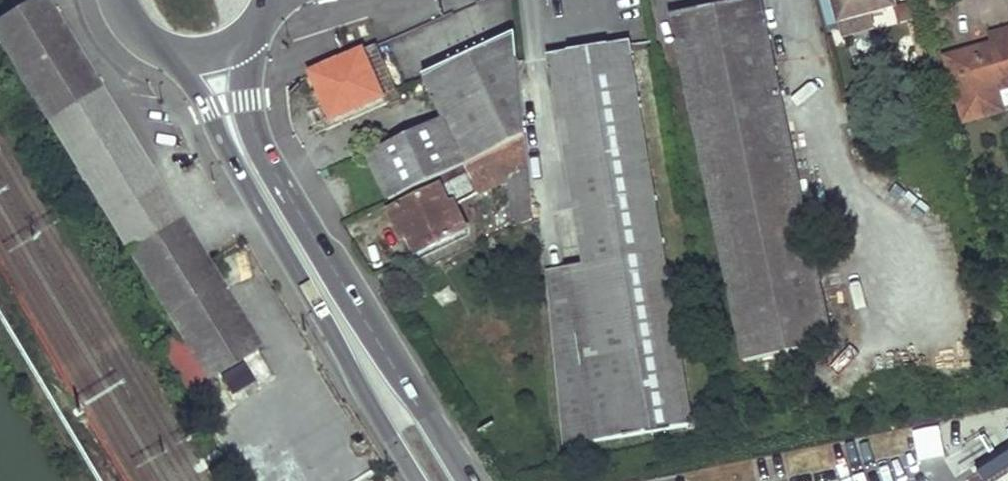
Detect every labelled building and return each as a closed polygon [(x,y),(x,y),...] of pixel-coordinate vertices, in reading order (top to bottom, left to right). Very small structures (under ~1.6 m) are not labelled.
[(0,24),(0,42),(33,96),(83,178),(123,245),(173,325),(179,335),(158,348),(185,394),(207,381),(208,382),(260,351),(213,274),(206,263),(141,159),(89,74),(45,0),(40,0),(0,24)] [(761,0),(753,0),(672,17),(744,363),(832,344),(761,0)] [(894,0),(834,0),(840,22),(896,8),(894,0)] [(1002,32),(1005,42),(993,45),(947,58),(966,121),(1002,111),(996,91),(1007,88),(1007,31),(1002,32)] [(1005,42),(1002,32),(990,35),(993,45),(1005,42)] [(526,136),(516,36),(427,78),(440,107),(446,121),(424,131),(369,156),(389,201),(439,178),(462,166),(526,136)] [(693,426),(629,44),(550,58),(584,265),(565,269),(564,271),(549,274),(564,448),(693,426)] [(400,99),(378,45),(364,51),(384,98),(386,105),(400,99)] [(384,98),(364,51),(312,74),(332,121),(384,98)] [(996,91),(1002,111),(1007,110),(1007,88),(996,91)] [(446,121),(440,107),(418,119),(424,131),(446,121)] [(533,216),(526,136),(462,166),(475,194),(506,180),(510,227),(533,216)] [(475,194),(462,166),(439,178),(443,187),(452,205),(475,194)] [(452,205),(443,187),(389,211),(398,232),(404,230),(407,237),(416,256),(465,233),(452,205)] [(477,213),(479,232),(496,231),(495,212),(477,213)] [(407,237),(404,230),(398,232),(402,239),(407,237)]
